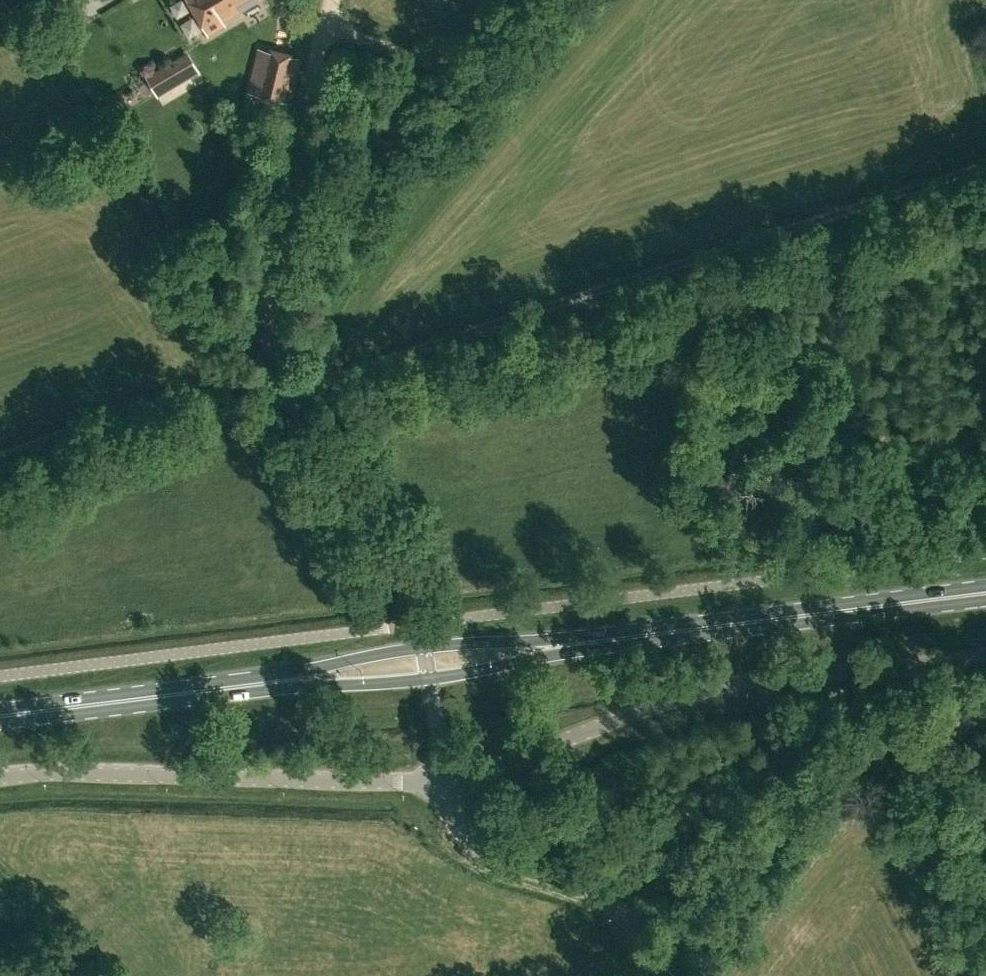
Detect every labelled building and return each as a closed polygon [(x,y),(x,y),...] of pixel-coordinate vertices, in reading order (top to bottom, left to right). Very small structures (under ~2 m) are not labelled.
[(207,33),(224,23),(222,20),(256,0),(188,0),(207,33)] [(289,101),(299,59),(259,49),(249,91),(289,101)] [(150,98),(198,70),(187,51),(139,78),(150,98)] [(325,356),(319,341),(308,345),(314,361),(325,356)]
